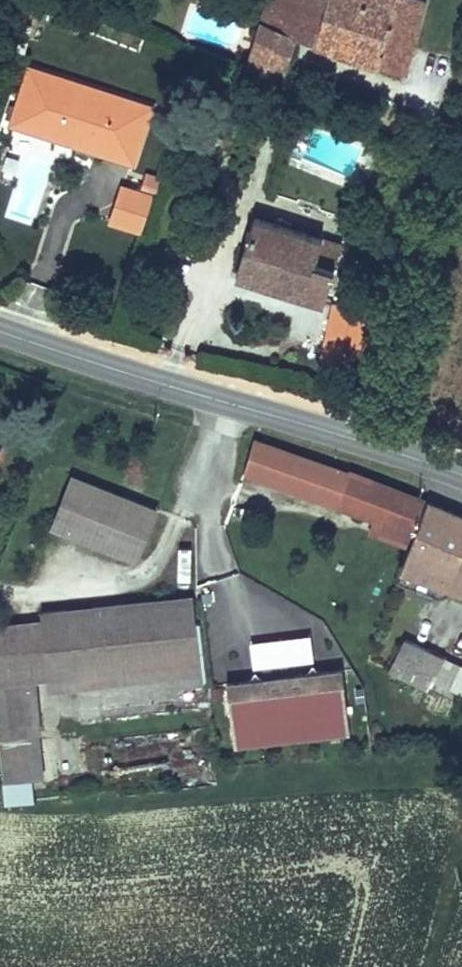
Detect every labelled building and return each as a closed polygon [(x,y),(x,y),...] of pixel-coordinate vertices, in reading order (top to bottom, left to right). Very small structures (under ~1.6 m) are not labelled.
[(266,1),(245,63),(252,66),(276,76),(291,37),(284,35),(295,0),(275,0),(274,4),(266,1)] [(284,35),(291,37),(311,44),(327,0),(295,0),(284,35)] [(311,44),(332,51),(349,0),(327,0),(311,44)] [(332,51),(399,74),(423,0),(349,0),(332,51)] [(138,164),(156,106),(30,65),(11,123),(138,164)] [(148,172),(143,189),(156,193),(158,194),(164,177),(148,172)] [(124,183),(111,222),(143,232),(156,193),(143,189),(124,183)] [(339,243),(251,215),(235,271),(321,298),(339,243)] [(369,312),(331,302),(317,360),(356,369),(369,312)] [(349,470),(255,435),(244,471),(374,520),(389,482),(351,467),(349,470)] [(160,507),(72,472),(51,527),(139,562),(160,507)] [(430,498),(389,482),(374,520),(369,532),(410,548),(430,498)] [(430,498),(410,548),(401,571),(461,594),(461,511),(430,498)] [(194,593),(40,610),(41,618),(48,680),(49,690),(203,673),(194,593)] [(41,618),(0,622),(0,746),(4,782),(32,778),(46,777),(41,733),(43,732),(37,682),(48,680),(41,618)] [(251,639),(254,668),(314,663),(312,634),(251,639)] [(404,637),(388,672),(431,692),(436,681),(461,693),(461,664),(404,637)] [(344,668),(227,681),(235,748),(352,735),(344,668)] [(32,778),(4,782),(7,805),(34,802),(32,778)]
